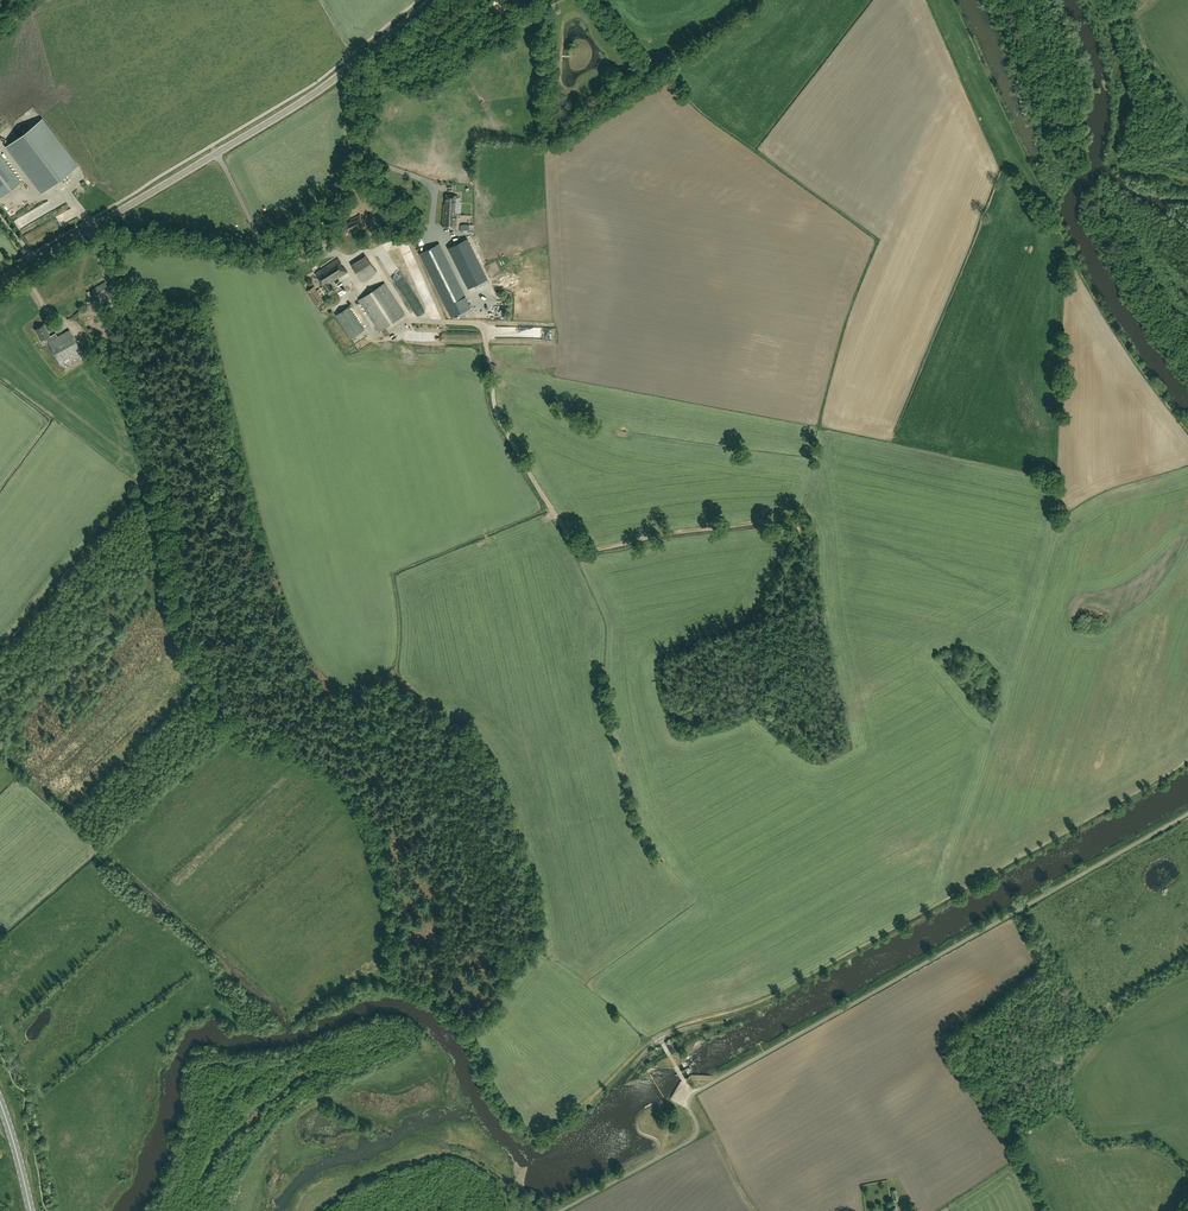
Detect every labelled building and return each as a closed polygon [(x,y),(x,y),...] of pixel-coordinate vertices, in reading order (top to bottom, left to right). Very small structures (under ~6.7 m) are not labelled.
[(41,119),(5,147),(40,193),(77,166),(41,119)] [(21,183),(0,156),(0,195),(1,197),(21,183)] [(456,227),(458,195),(446,195),(445,205),(443,204),(442,226),(456,227)] [(365,226),(359,215),(350,220),(351,221),(347,223),(347,221),(341,224),(346,235),(352,232),(351,231),(354,229),(355,231),(365,226)] [(468,288),(488,279),(468,238),(448,247),(468,288)] [(439,243),(419,253),(451,317),(471,308),(439,243)] [(400,270),(392,252),(381,257),(384,264),(387,262),(392,273),(400,270)] [(362,281),(377,271),(366,255),(351,264),(362,281)] [(411,272),(419,270),(415,258),(410,260),(408,255),(405,256),(411,272)] [(343,267),(340,264),(341,263),(338,258),(316,273),(329,294),(335,290),(332,286),(330,287),(328,284),(347,272),(343,267)] [(342,278),(344,282),(352,278),(350,274),(342,278)] [(403,291),(405,290),(404,287),(408,285),(403,278),(397,282),(403,291)] [(96,296),(110,288),(105,281),(92,289),(96,296)] [(379,331),(405,314),(384,283),(359,300),(379,331)] [(320,311),(327,307),(314,286),(307,291),(320,311)] [(428,310),(436,306),(428,287),(420,290),(428,310)] [(351,338),(364,329),(349,306),(336,315),(351,338)] [(50,336),(49,335),(50,335),(44,324),(35,329),(41,340),(46,337),(47,341),(60,366),(80,355),(79,352),(81,351),(70,330),(55,337),(53,334),(50,336)]
